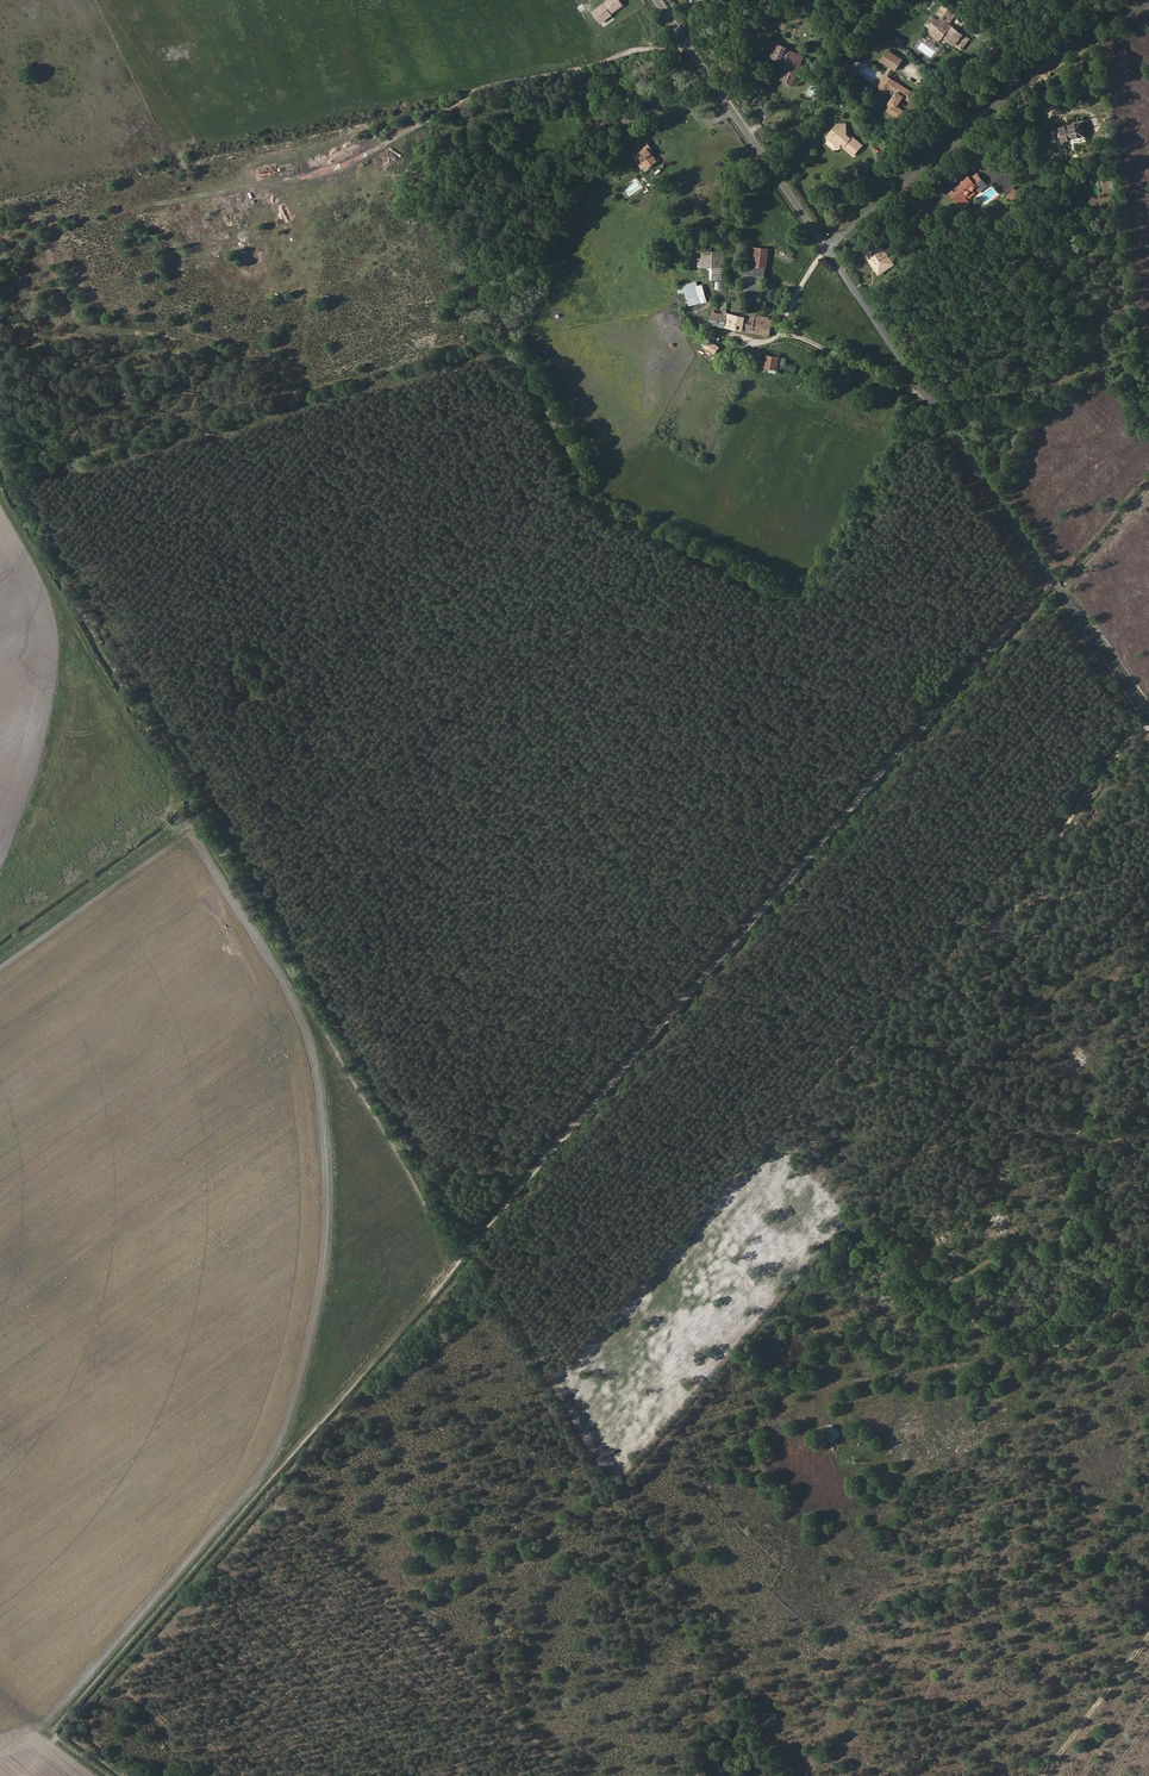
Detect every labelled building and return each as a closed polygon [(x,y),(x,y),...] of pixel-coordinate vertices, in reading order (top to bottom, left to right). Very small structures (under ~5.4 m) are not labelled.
[(597,10),(604,20),(611,15),(610,14),(623,5),(619,0),(610,0),(609,1),(597,10)] [(940,12),(945,15),(951,7),(946,4),(940,12)] [(952,21),(958,13),(951,7),(945,15),(952,21)] [(604,20),(597,10),(593,12),(600,23),(604,20)] [(956,26),(954,28),(950,24),(951,22),(943,17),(940,20),(935,16),(930,23),(935,27),(940,31),(939,33),(944,37),(949,30),(951,32),(949,37),(958,43),(965,33),(956,26)] [(932,31),(942,39),(944,37),(939,33),(940,31),(935,27),(932,31)] [(963,48),(971,37),(965,33),(958,43),(963,48)] [(772,42),(767,56),(772,58),(778,44),(772,42)] [(923,42),(919,48),(932,56),(936,50),(923,42)] [(772,58),(787,65),(782,75),(796,81),(803,62),(800,60),(802,55),(786,48),(785,47),(778,44),(772,58)] [(903,59),(890,51),(884,60),(898,68),(903,59)] [(759,54),(750,54),(750,65),(759,65),(759,54)] [(859,69),(863,62),(857,59),(853,65),(859,69)] [(868,68),(865,72),(875,78),(878,73),(868,68)] [(917,93),(889,74),(881,86),(889,92),(893,87),(899,91),(888,108),(901,117),(906,110),(899,105),(905,95),(913,100),(917,93)] [(794,85),(796,81),(782,75),(780,79),(794,85)] [(608,123),(599,122),(598,132),(607,133),(608,123)] [(1085,137),(1082,122),(1054,127),(1057,143),(1085,137)] [(847,123),(839,124),(828,138),(840,148),(843,145),(845,146),(844,148),(854,157),(864,145),(855,138),(853,138),(847,133),(847,123)] [(653,149),(649,142),(637,150),(640,155),(639,156),(641,159),(637,161),(643,170),(645,169),(647,167),(648,169),(650,169),(657,164),(659,161),(653,153),(651,151),(653,149)] [(645,169),(648,174),(658,167),(657,164),(650,169),(648,169),(647,167),(645,169)] [(971,179),(969,176),(950,193),(962,207),(968,202),(965,197),(976,188),(980,192),(987,186),(977,174),(971,179)] [(922,241),(917,236),(911,243),(915,248),(922,241)] [(880,243),(864,253),(879,275),(894,265),(880,243)] [(766,268),(767,269),(770,250),(756,248),(757,245),(748,244),(745,265),(766,268)] [(712,268),(724,268),(723,251),(701,252),(702,269),(712,268)] [(764,284),(766,268),(745,265),(745,283),(764,284)] [(724,268),(712,268),(713,280),(724,280),(724,268)] [(745,297),(763,298),(764,284),(745,283),(745,297)] [(703,303),(709,301),(703,284),(696,286),(703,303)] [(691,307),(703,303),(696,286),(685,289),(691,307)] [(742,331),(770,336),(774,318),(757,315),(757,311),(747,309),(745,318),(742,331)] [(712,325),(724,328),(726,317),(727,314),(711,311),(709,325),(712,325)] [(735,316),(734,318),(726,317),(724,328),(742,331),(745,318),(735,316)] [(704,347),(715,355),(720,347),(711,339),(709,341),(704,347)] [(767,355),(765,370),(794,374),(795,367),(787,366),(788,359),(767,355)] [(819,375),(811,371),(809,376),(816,380),(819,375)] [(821,1432),(830,1443),(841,1435),(832,1423),(821,1432)]
